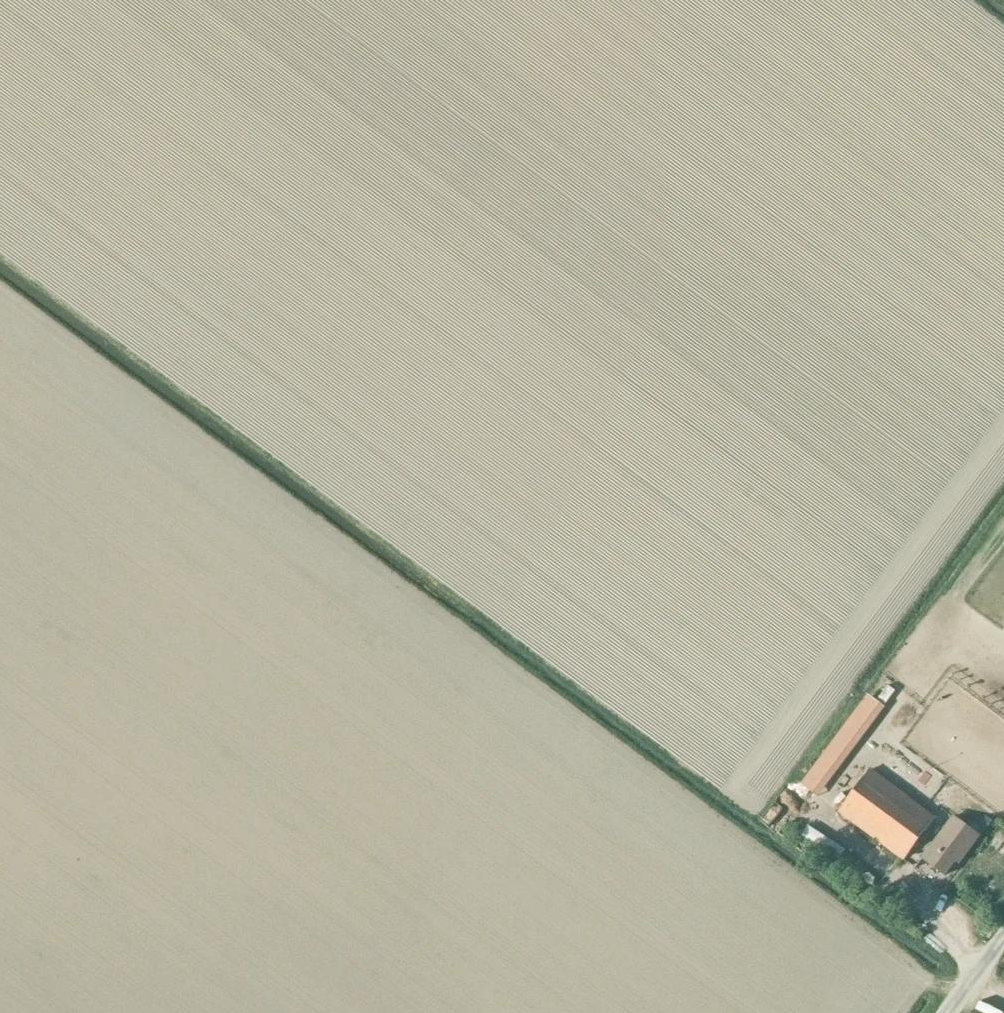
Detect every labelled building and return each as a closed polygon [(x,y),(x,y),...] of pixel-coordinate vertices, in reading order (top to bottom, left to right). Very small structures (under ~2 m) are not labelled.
[(813,792),(876,709),(864,699),(801,782),(813,792)] [(936,817),(871,769),(839,813),(903,862),(936,817)] [(954,867),(956,869),(981,836),(953,816),(921,859),(947,878),(954,867)] [(882,894),(890,900),(896,894),(888,887),(882,894)]
